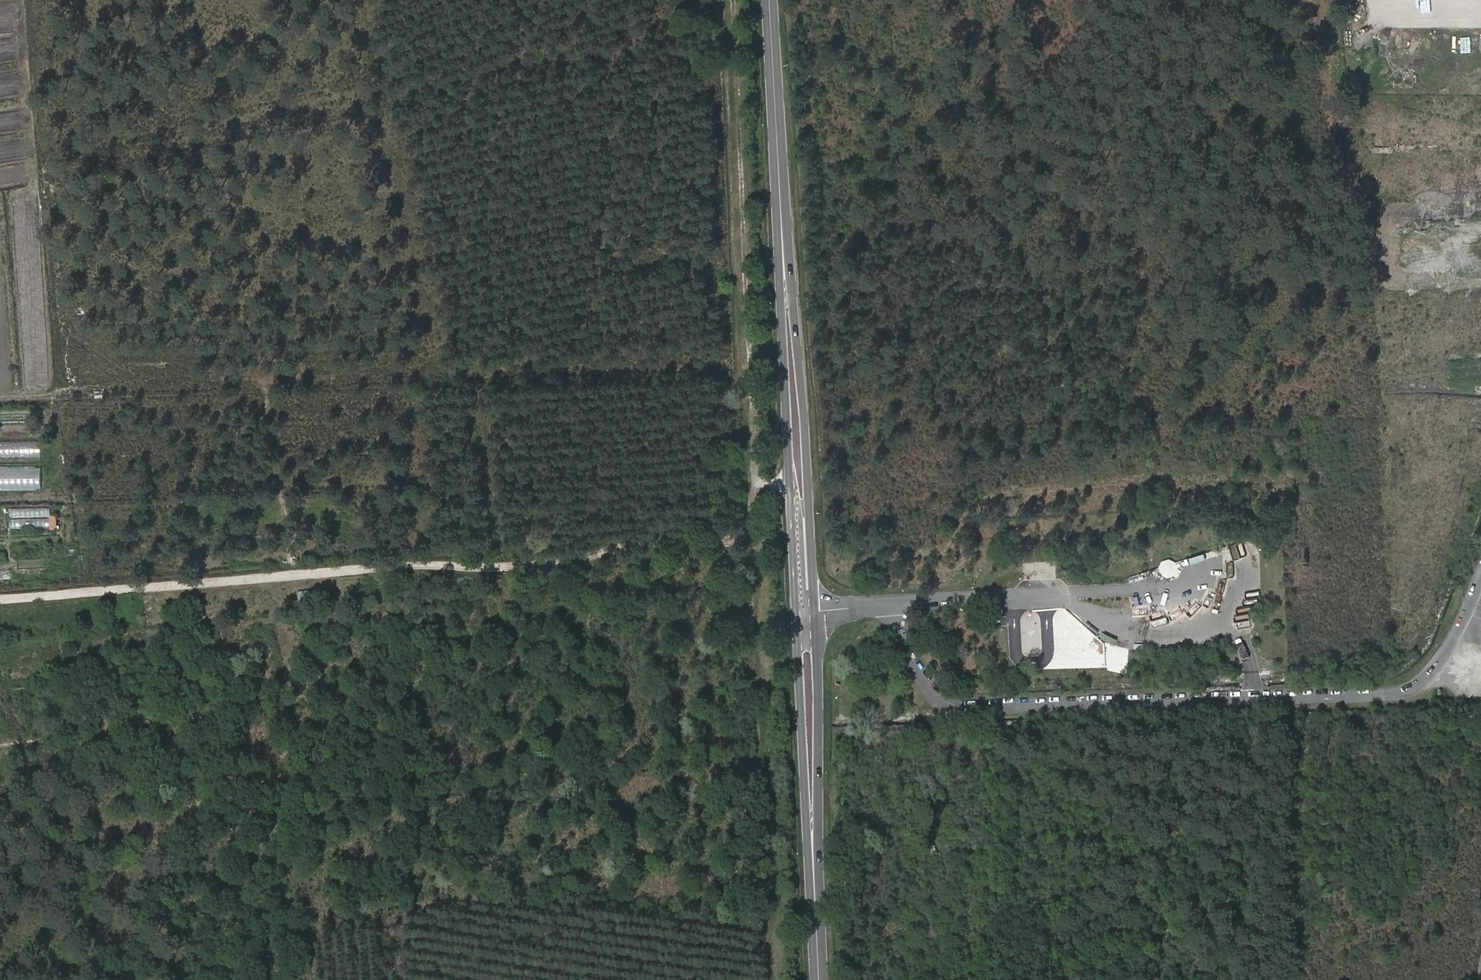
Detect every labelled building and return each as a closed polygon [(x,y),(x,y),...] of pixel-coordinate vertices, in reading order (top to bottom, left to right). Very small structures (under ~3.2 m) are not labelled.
[(0,442),(0,456),(41,456),(41,442),(0,442)] [(42,489),(42,466),(0,466),(0,488),(42,489)] [(241,472),(225,473),(226,485),(241,484),(241,472)] [(51,515),(51,507),(12,507),(11,526),(56,527),(56,515),(51,515)] [(1162,569),(1167,573),(1176,571),(1179,565),(1176,557),(1172,554),(1162,556),(1160,561),(1162,569)]
